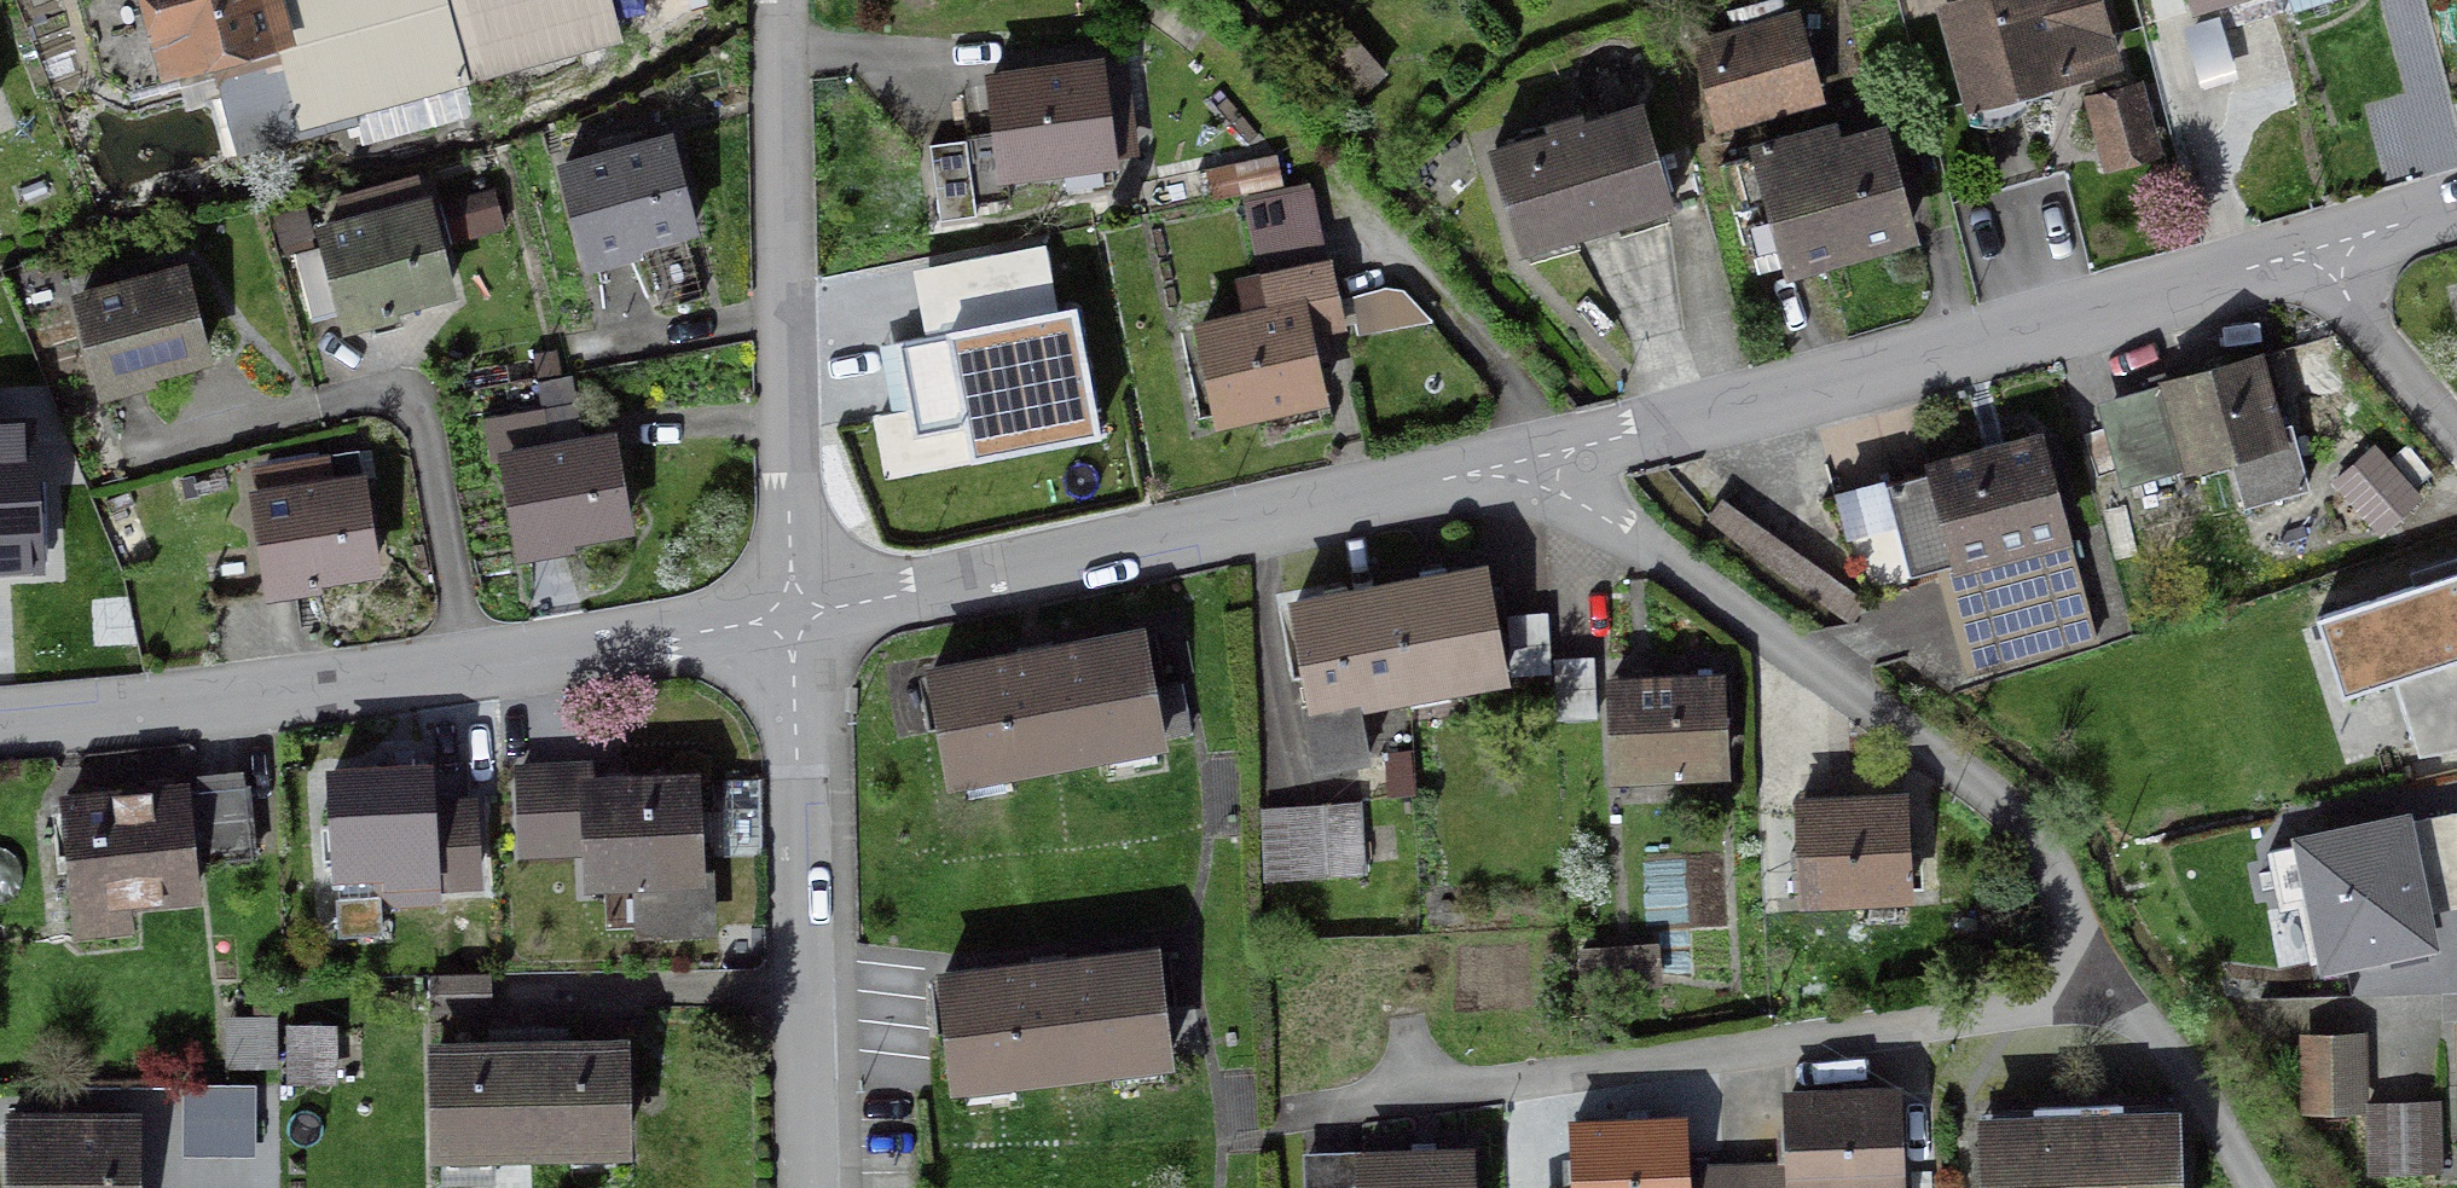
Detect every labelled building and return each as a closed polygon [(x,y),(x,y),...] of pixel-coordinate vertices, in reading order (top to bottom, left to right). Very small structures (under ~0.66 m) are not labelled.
[(274,36),(265,0),(78,0),(77,2),(99,80),(125,97),(174,83),(169,65),(210,54),(274,36)] [(298,127),(299,132),(353,118),(361,149),(472,119),(464,88),(614,49),(601,0),(265,0),(274,36),(210,54),(235,144),(298,127)] [(1969,104),(2107,67),(2089,0),(1990,0),(1944,12),(1969,104)] [(2220,0),(2189,0),(2191,9),(2220,0)] [(2232,70),(2219,26),(2187,35),(2200,80),(2232,70)] [(1716,124),(1810,99),(1805,77),(1792,28),(1698,53),(1716,124)] [(1001,175),(1059,167),(1063,193),(1101,188),(1097,163),(1121,160),(1111,83),(1096,85),(1095,72),(990,86),(1001,175)] [(2107,146),(2139,137),(2128,97),(2096,106),(2107,146)] [(1491,156),(1520,253),(1665,209),(1636,112),(1578,130),(1576,123),(1545,132),(1547,139),(1491,156)] [(1775,222),(1787,268),(1904,236),(1878,142),(1825,157),(1823,149),(1820,140),(1774,152),(1772,143),(1757,147),(1759,156),(1717,168),(1735,232),(1775,222)] [(937,225),(973,220),(962,144),(927,149),(937,225)] [(562,174),(587,269),(633,257),(630,245),(687,230),(665,146),(562,174)] [(1279,189),(1273,159),(1201,173),(1208,204),(1279,189)] [(1319,399),(1305,336),(1339,329),(1307,197),(1240,212),(1256,280),(1262,279),(1270,318),(1176,338),(1195,422),(1214,418),(1215,421),(1266,411),(1271,435),(1319,424),(1314,400),(1319,399)] [(445,293),(423,210),(321,237),(346,332),(391,320),(388,308),(445,293)] [(178,277),(76,304),(101,398),(146,386),(143,374),(200,359),(178,277)] [(944,356),(930,288),(872,299),(886,367),(944,356)] [(2147,390),(2151,403),(2105,416),(2125,488),(2228,459),(2242,509),(2304,492),(2287,430),(2272,434),(2252,362),(2147,390)] [(911,487),(1015,464),(996,376),(872,403),(890,487),(910,483),(911,487)] [(540,413),(573,407),(568,381),(536,387),(540,413)] [(607,445),(548,455),(540,413),(480,424),(488,466),(503,463),(520,558),(566,550),(564,539),(622,528),(607,445)] [(36,568),(32,432),(0,433),(0,569),(36,568)] [(2062,537),(2037,446),(1818,503),(1864,603),(1913,590),(1910,578),(1937,571),(1965,677),(2091,644),(2062,537)] [(273,499),(253,502),(269,599),(315,591),(313,579),(370,570),(357,485),(324,491),(320,466),(259,476),(260,479),(269,477),(273,499)] [(1864,603),(1719,498),(1703,520),(1848,625),(1864,603)] [(2456,660),(2456,572),(2433,580),(2317,617),(2343,696),(2456,660)] [(1500,677),(1482,576),(1439,584),(1386,594),(1344,602),(1290,612),(1308,709),(1302,710),(1313,772),(1364,762),(1354,705),(1404,696),(1500,677)] [(1505,626),(1509,673),(1546,670),(1543,623),(1505,626)] [(1157,742),(1138,640),(929,679),(948,781),(956,779),(960,804),(1008,795),(1004,771),(1100,752),(1105,777),(1153,768),(1148,743),(1157,742)] [(1554,717),(1592,715),(1590,667),(1552,669),(1554,717)] [(1718,771),(1713,686),(1615,691),(1614,679),(1610,679),(1615,776),(1718,771)] [(690,876),(686,784),(603,788),(602,771),(518,775),(521,854),(589,851),(591,884),(635,882),(644,889),(646,932),(703,929),(701,876),(690,876)] [(428,811),(425,776),(328,781),(331,829),(318,829),(320,862),(333,862),(334,872),(375,870),(376,886),(391,899),(433,897),(432,884),(472,882),(468,809),(428,811)] [(193,793),(201,866),(249,861),(242,788),(193,793)] [(74,909),(190,897),(180,794),(63,806),(74,909)] [(1801,902),(1905,896),(1901,807),(1829,811),(1826,799),(1798,801),(1798,812),(1796,812),(1801,902)] [(1355,806),(1257,814),(1262,880),(1290,878),(1290,881),(1360,876),(1355,806)] [(2430,944),(2403,825),(2308,848),(2335,966),(2403,950),(2430,944)] [(1603,953),(1578,955),(1581,993),(1606,991),(1603,953)] [(1151,958),(941,983),(953,1086),(961,1085),(964,1110),(1012,1104),(1009,1079),(1107,1067),(1110,1092),(1159,1087),(1156,1062),(1163,1061),(1151,958)] [(427,980),(428,1014),(487,1014),(486,979),(427,980)] [(286,1085),(322,1084),(321,1031),(285,1032),(286,1085)] [(491,1152),(528,1152),(567,1151),(567,1176),(619,1175),(616,1049),(562,1050),(561,1035),(545,1036),(525,1036),(512,1036),(489,1037),(489,1052),(434,1053),(437,1178),(492,1177),(491,1152)] [(2352,1112),(2352,1108),(2350,1039),(2307,1040),(2309,1113),(2352,1112)] [(252,1158),(253,1086),(186,1086),(186,1158),(252,1158)] [(1892,1099),(1785,1102),(1788,1169),(1747,1171),(1748,1187),(1896,1187),(1892,1099)] [(2437,1175),(2435,1106),(2364,1108),(2367,1177),(2437,1175)] [(2076,1142),(2032,1144),(2016,1144),(2015,1128),(1979,1129),(1979,1147),(1966,1148),(1967,1175),(1980,1174),(1981,1187),(2175,1187),(2172,1122),(2136,1123),(2136,1140),(2124,1140),(2076,1142)] [(45,1123),(45,1129),(6,1129),(6,1187),(133,1187),(134,1129),(81,1129),(81,1123),(45,1123)] [(1678,1128),(1571,1132),(1574,1187),(1681,1187),(1678,1128)] [(1465,1158),(1358,1162),(1359,1187),(1466,1187),(1465,1158)]
